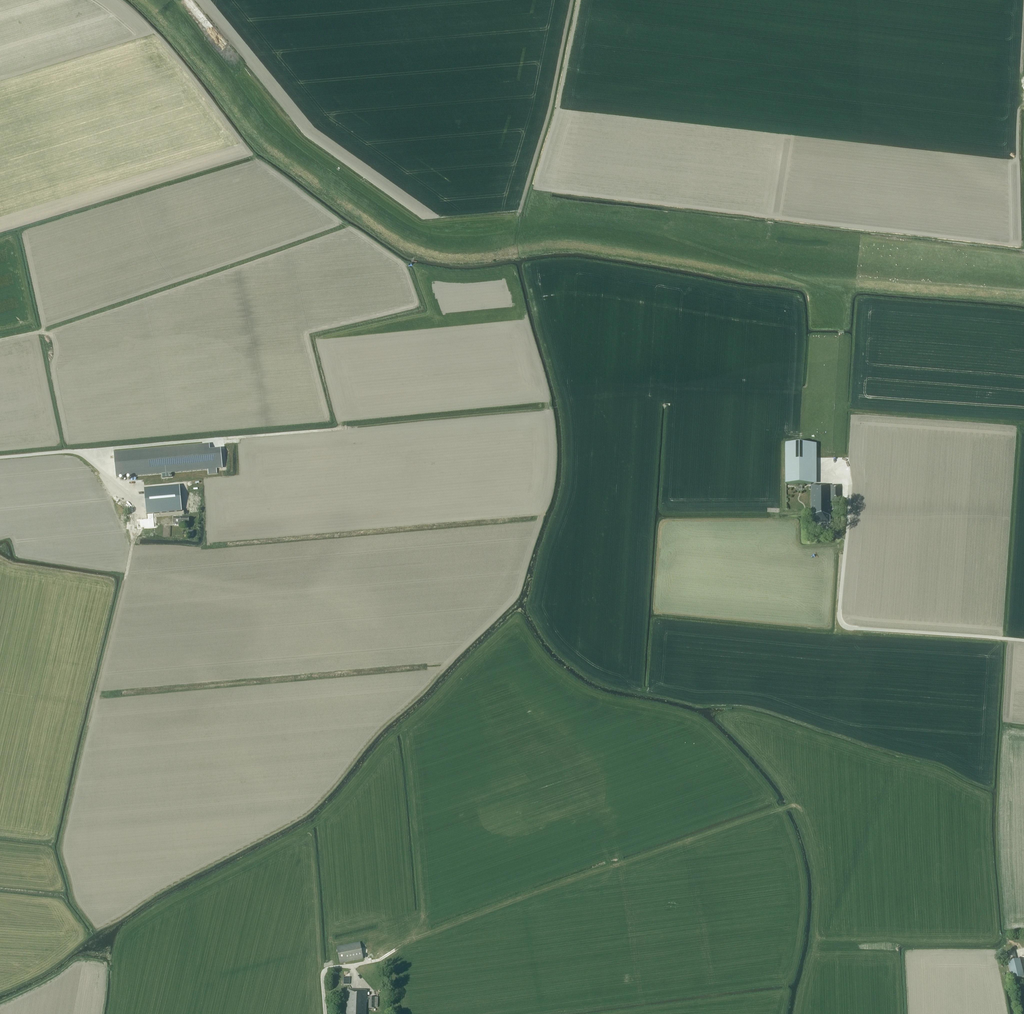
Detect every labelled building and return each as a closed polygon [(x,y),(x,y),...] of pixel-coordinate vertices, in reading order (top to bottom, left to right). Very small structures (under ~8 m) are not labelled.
[(114,453),(116,477),(208,469),(208,474),(217,473),(216,469),(221,468),(220,449),(210,450),(209,444),(114,453)] [(811,445),(786,445),(786,485),(811,485),(811,445)] [(180,485),(144,489),(146,514),(182,511),(180,485)] [(811,516),(811,524),(830,524),(830,515),(829,515),(829,502),(830,502),(830,486),(811,486),(811,516)] [(830,486),(830,502),(840,502),(840,486),(830,486)] [(180,524),(189,524),(189,518),(178,517),(174,518),(174,523),(176,524),(176,525),(179,525),(180,525),(180,524)] [(337,947),(340,963),(363,959),(360,943),(337,947)] [(1008,952),(1010,960),(1016,959),(1015,951),(1008,952)] [(1023,972),(1020,960),(1008,962),(1012,980),(1023,977),(1023,972)] [(367,998),(369,999),(369,1008),(374,1008),(374,1007),(378,1007),(378,997),(367,997),(367,991),(347,991),(346,1013),(366,1013),(367,998)]
